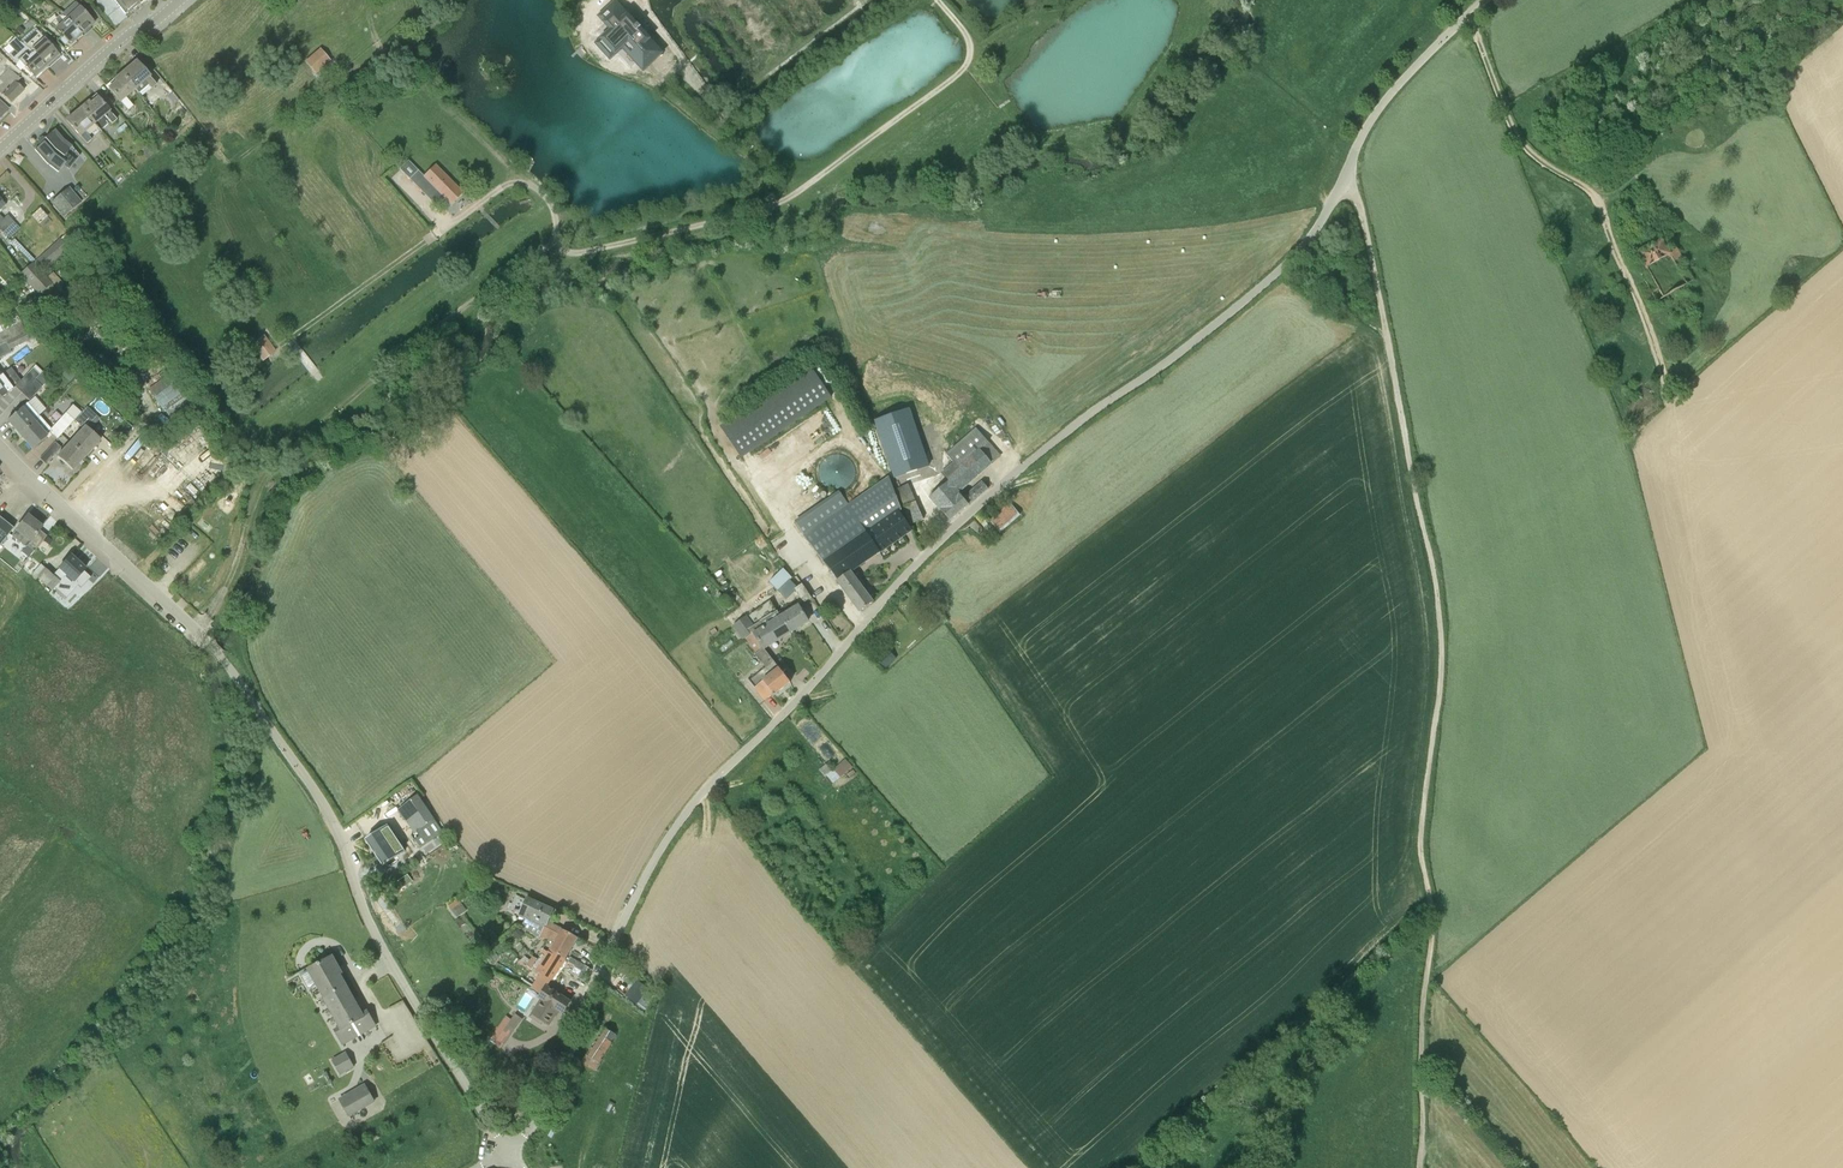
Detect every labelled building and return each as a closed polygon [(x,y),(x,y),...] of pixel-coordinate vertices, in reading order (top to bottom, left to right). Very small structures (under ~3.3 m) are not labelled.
[(103,8),(114,2),(113,0),(98,0),(103,8)] [(125,14),(144,0),(114,0),(125,14)] [(95,22),(80,7),(76,2),(63,13),(82,34),(95,22)] [(70,45),(82,34),(63,13),(51,24),(70,45)] [(23,42),(23,43),(32,50),(47,66),(48,65),(54,60),(59,55),(44,39),(44,38),(37,30),(23,42)] [(16,36),(7,43),(8,44),(14,51),(9,55),(9,56),(16,64),(19,61),(34,78),(40,73),(45,68),(47,66),(32,50),(23,43),(20,41),(16,36)] [(320,50),(306,62),(315,73),(330,61),(320,50)] [(129,67),(121,74),(135,89),(145,81),(148,85),(152,90),(157,86),(149,77),(138,64),(136,61),(129,67)] [(0,87),(0,92),(1,93),(11,103),(24,90),(15,81),(19,77),(9,68),(0,78),(0,79),(4,82),(0,87)] [(138,94),(135,89),(121,74),(114,80),(116,82),(109,88),(128,111),(133,106),(125,97),(134,90),(138,94)] [(112,124),(117,120),(98,98),(91,104),(88,101),(81,107),(94,123),(104,115),(112,124)] [(67,120),(66,120),(87,145),(93,141),(84,131),(94,123),(81,107),(73,114),(67,120)] [(44,146),(42,144),(35,150),(46,164),(58,173),(65,164),(60,159),(62,156),(64,157),(72,147),(64,140),(55,130),(45,138),(46,142),(44,146)] [(419,171),(409,162),(400,171),(410,181),(419,171)] [(424,177),(451,204),(462,193),(435,166),(424,177)] [(81,203),(77,198),(69,188),(51,203),(63,218),(81,203)] [(3,232),(7,237),(18,227),(7,215),(3,219),(0,216),(0,229),(3,232)] [(77,242),(68,232),(67,234),(61,239),(66,246),(70,249),(73,246),(77,242)] [(53,272),(47,278),(41,272),(67,248),(60,240),(33,264),(32,263),(21,274),(44,300),(51,294),(56,299),(61,295),(56,289),(63,283),(53,272)] [(1675,247),(1668,251),(1661,240),(1638,254),(1645,264),(1637,269),(1656,302),(1694,280),(1675,247)] [(81,297),(88,307),(103,296),(96,287),(81,297)] [(91,313),(95,318),(105,311),(101,306),(91,313)] [(26,332),(18,316),(1,324),(0,321),(0,345),(6,342),(26,332)] [(6,342),(10,350),(30,340),(29,339),(26,333),(26,332),(6,342)] [(276,351),(264,335),(250,345),(262,362),(276,351)] [(10,350),(6,342),(0,345),(0,358),(11,353),(10,350)] [(54,367),(60,373),(66,367),(60,361),(54,367)] [(832,398),(810,366),(720,426),(742,458),(832,398)] [(38,373),(33,368),(21,381),(11,367),(2,374),(0,376),(0,399),(15,387),(21,393),(35,379),(39,374),(38,373)] [(202,409),(191,392),(191,393),(188,389),(174,371),(148,389),(161,408),(162,408),(165,412),(165,411),(175,426),(202,409)] [(71,372),(66,378),(70,382),(75,376),(71,372)] [(35,379),(42,387),(46,383),(39,376),(35,379)] [(30,401),(42,387),(35,379),(21,393),(30,401)] [(34,422),(39,416),(28,403),(22,408),(22,407),(7,420),(20,435),(34,422)] [(74,420),(81,412),(73,405),(51,429),(39,416),(34,422),(20,435),(32,449),(47,436),(46,435),(49,432),(57,439),(74,420)] [(100,440),(89,429),(100,418),(86,406),(81,412),(74,420),(57,439),(57,440),(64,432),(73,440),(71,442),(86,456),(100,440)] [(880,424),(898,480),(932,468),(914,411),(880,424)] [(1000,457),(993,447),(976,428),(946,454),(954,463),(942,473),(949,481),(930,497),(950,521),(988,489),(982,482),(963,498),(958,492),(1000,457)] [(46,464),(54,456),(61,448),(55,442),(40,458),(46,464)] [(85,456),(86,456),(71,442),(57,456),(72,470),(73,470),(71,468),(83,455),(85,456)] [(845,590),(857,581),(851,572),(912,530),(899,512),(902,510),(889,477),(849,504),(840,491),(795,522),(805,535),(845,590)] [(924,519),(919,508),(909,484),(896,490),(906,513),(911,524),(924,519)] [(1003,530),(1022,511),(1011,500),(991,518),(1003,530)] [(34,552),(46,536),(39,530),(41,527),(27,516),(11,536),(25,547),(24,550),(30,554),(34,552)] [(14,528),(0,517),(0,545),(14,528)] [(43,541),(49,545),(53,541),(47,536),(43,541)] [(66,575),(74,582),(85,569),(70,556),(58,569),(59,569),(52,576),(40,565),(31,575),(36,580),(37,579),(52,591),(66,575)] [(786,564),(771,577),(780,587),(795,574),(786,564)] [(857,581),(845,590),(861,611),(873,602),(857,581)] [(812,598),(805,588),(803,584),(795,589),(804,603),(812,598)] [(781,617),(771,601),(747,617),(747,618),(756,631),(752,633),(753,633),(764,648),(790,632),(781,617)] [(781,617),(790,632),(808,621),(799,606),(781,617)] [(735,626),(743,639),(752,633),(756,631),(747,618),(735,626)] [(764,648),(753,633),(746,639),(757,654),(756,654),(766,668),(749,681),(765,701),(773,695),(773,696),(790,682),(779,668),(778,666),(764,648)] [(886,652),(878,660),(886,669),(894,662),(886,652)] [(832,771),(827,765),(820,771),(825,777),(827,775),(832,771)] [(420,849),(430,842),(443,833),(418,799),(400,811),(419,838),(414,841),(420,849)] [(366,840),(376,855),(395,842),(386,827),(366,840)] [(408,885),(403,878),(397,883),(402,890),(408,885)] [(550,918),(553,910),(527,897),(526,900),(516,895),(508,911),(518,916),(522,908),(530,912),(522,928),(537,935),(543,921),(547,923),(550,918)] [(459,900),(447,910),(454,919),(466,910),(459,900)] [(556,941),(562,930),(547,923),(543,921),(537,935),(540,936),(539,938),(544,940),(545,939),(556,941)] [(512,934),(512,933),(508,936),(504,940),(507,943),(508,942),(509,943),(516,937),(518,940),(524,935),(518,928),(512,934)] [(550,950),(565,959),(571,948),(577,937),(563,930),(562,930),(556,941),(550,950)] [(480,950),(485,955),(492,948),(486,943),(480,950)] [(599,955),(601,955),(602,951),(591,947),(590,951),(599,954),(599,955)] [(565,959),(550,950),(548,953),(546,956),(537,970),(542,973),(532,989),(541,995),(546,986),(550,979),(551,980),(565,959)] [(533,967),(537,970),(546,956),(541,953),(538,958),(538,959),(533,967)] [(524,956),(521,960),(527,965),(530,960),(524,956)] [(533,967),(538,959),(532,956),(530,960),(527,965),(530,967),(532,969),(533,967)] [(334,1031),(342,1044),(376,1025),(368,1011),(362,1015),(336,969),(338,968),(332,957),(303,973),(302,977),(308,987),(311,987),(317,984),(325,998),(324,999),(340,1027),(334,1031)] [(571,974),(585,983),(592,972),(578,963),(571,974)] [(625,995),(636,1005),(648,989),(637,980),(625,995)] [(544,1000),(534,1015),(549,1025),(558,1010),(563,1013),(570,1002),(546,986),(541,995),(539,997),(544,1000)] [(515,1013),(503,1031),(509,1035),(521,1017),(515,1013)] [(577,1063),(576,1063),(589,1072),(602,1080),(632,1033),(608,1017),(602,1028),(600,1027),(577,1063)] [(347,1053),(332,1061),(340,1075),(355,1067),(347,1053)] [(365,1086),(340,1099),(350,1116),(374,1102),(365,1086)]
